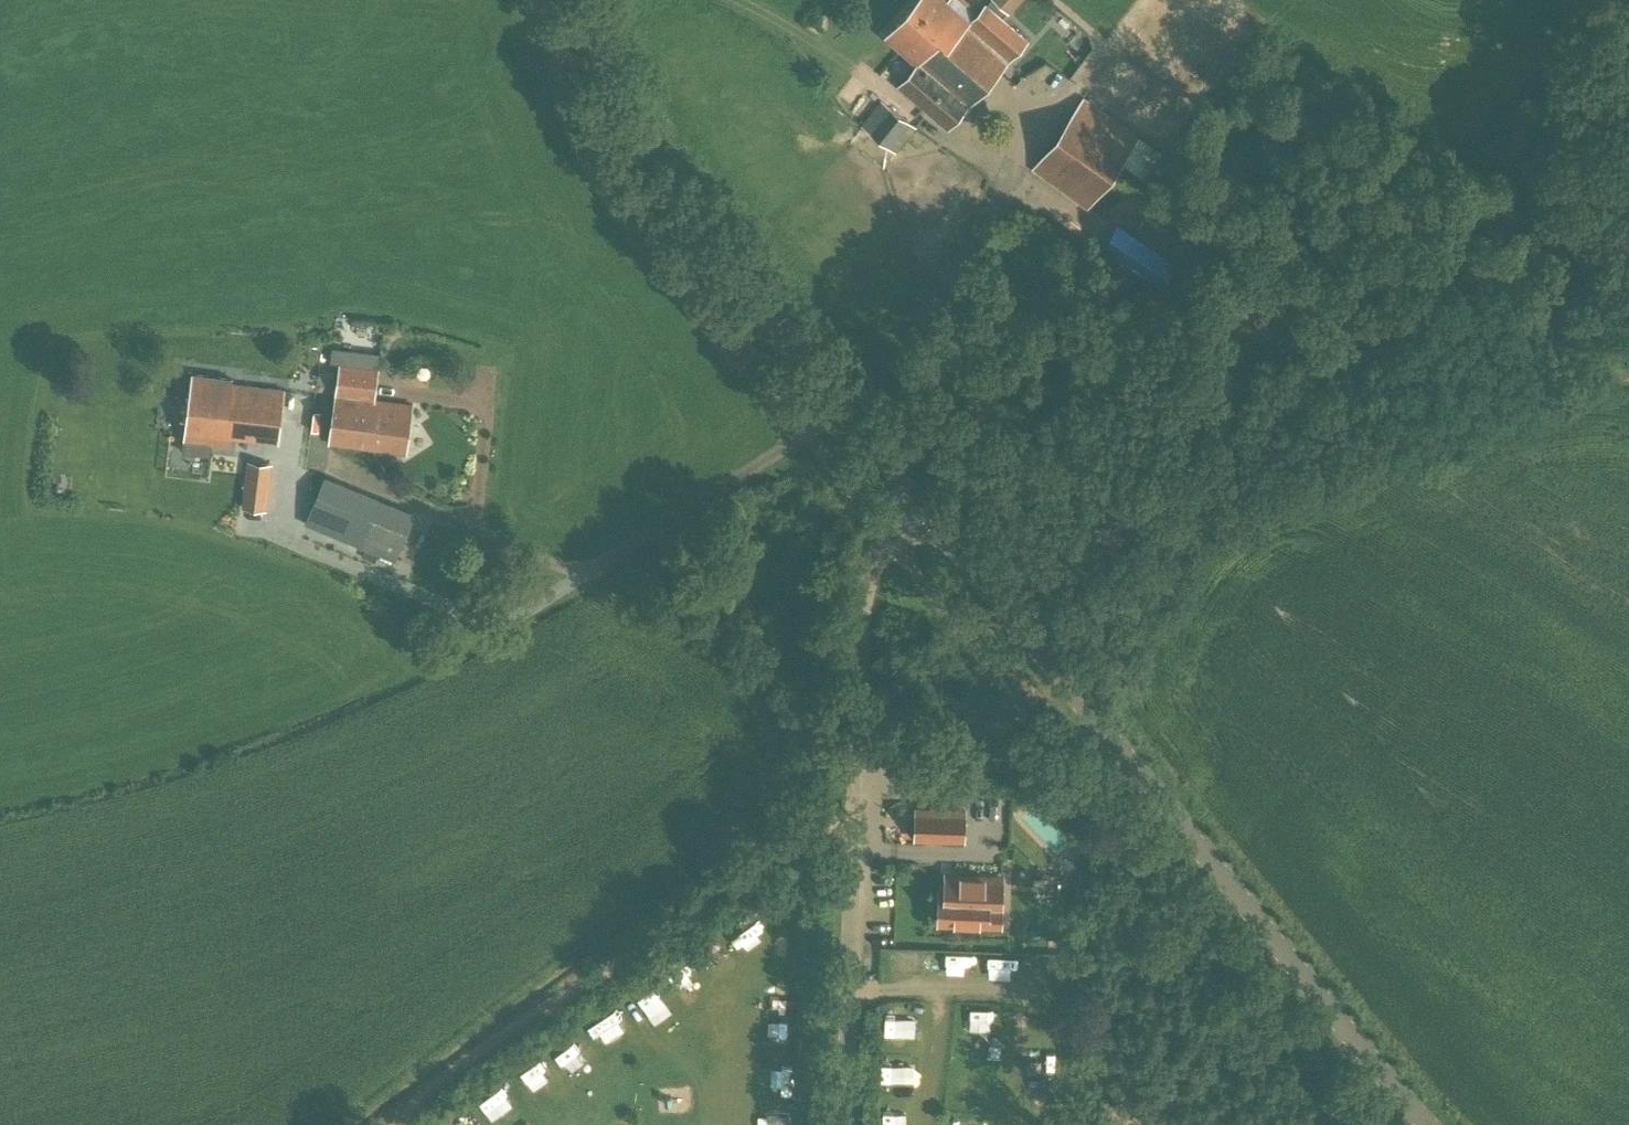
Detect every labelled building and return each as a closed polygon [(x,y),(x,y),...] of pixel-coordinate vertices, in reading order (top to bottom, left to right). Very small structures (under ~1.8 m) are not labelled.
[(907,93),(926,72),(924,71),(927,68),(925,67),(926,66),(933,56),(945,42),(945,36),(972,4),(967,0),(915,0),(884,36),(915,64),(897,85),(907,93)] [(1021,0),(996,0),(1010,13),(1021,0)] [(926,72),(907,93),(948,130),(1028,39),(985,2),(979,10),(972,4),(945,36),(945,42),(933,56),(926,66),(925,67),(927,68),(924,71),(926,72)] [(1176,162),(1140,137),(1083,96),(1032,169),(1087,210),(1122,162),(1157,187),(1176,162)] [(881,99),(860,125),(896,153),(917,127),(881,99)] [(1173,271),(1143,247),(1117,227),(1101,249),(1157,292),(1173,271)] [(375,397),(379,365),(339,361),(328,446),(406,456),(414,402),(375,397)] [(233,377),(192,372),(183,445),(211,449),(213,435),(225,437),(279,443),(283,388),(232,382),(233,377)] [(377,498),(323,475),(305,522),(359,544),(377,498)] [(963,838),(964,806),(915,804),(914,837),(963,838)] [(935,923),(1000,926),(1003,872),(942,869),(941,887),(937,886),(935,923)] [(652,1055),(644,1032),(627,1038),(634,1060),(652,1055)]
